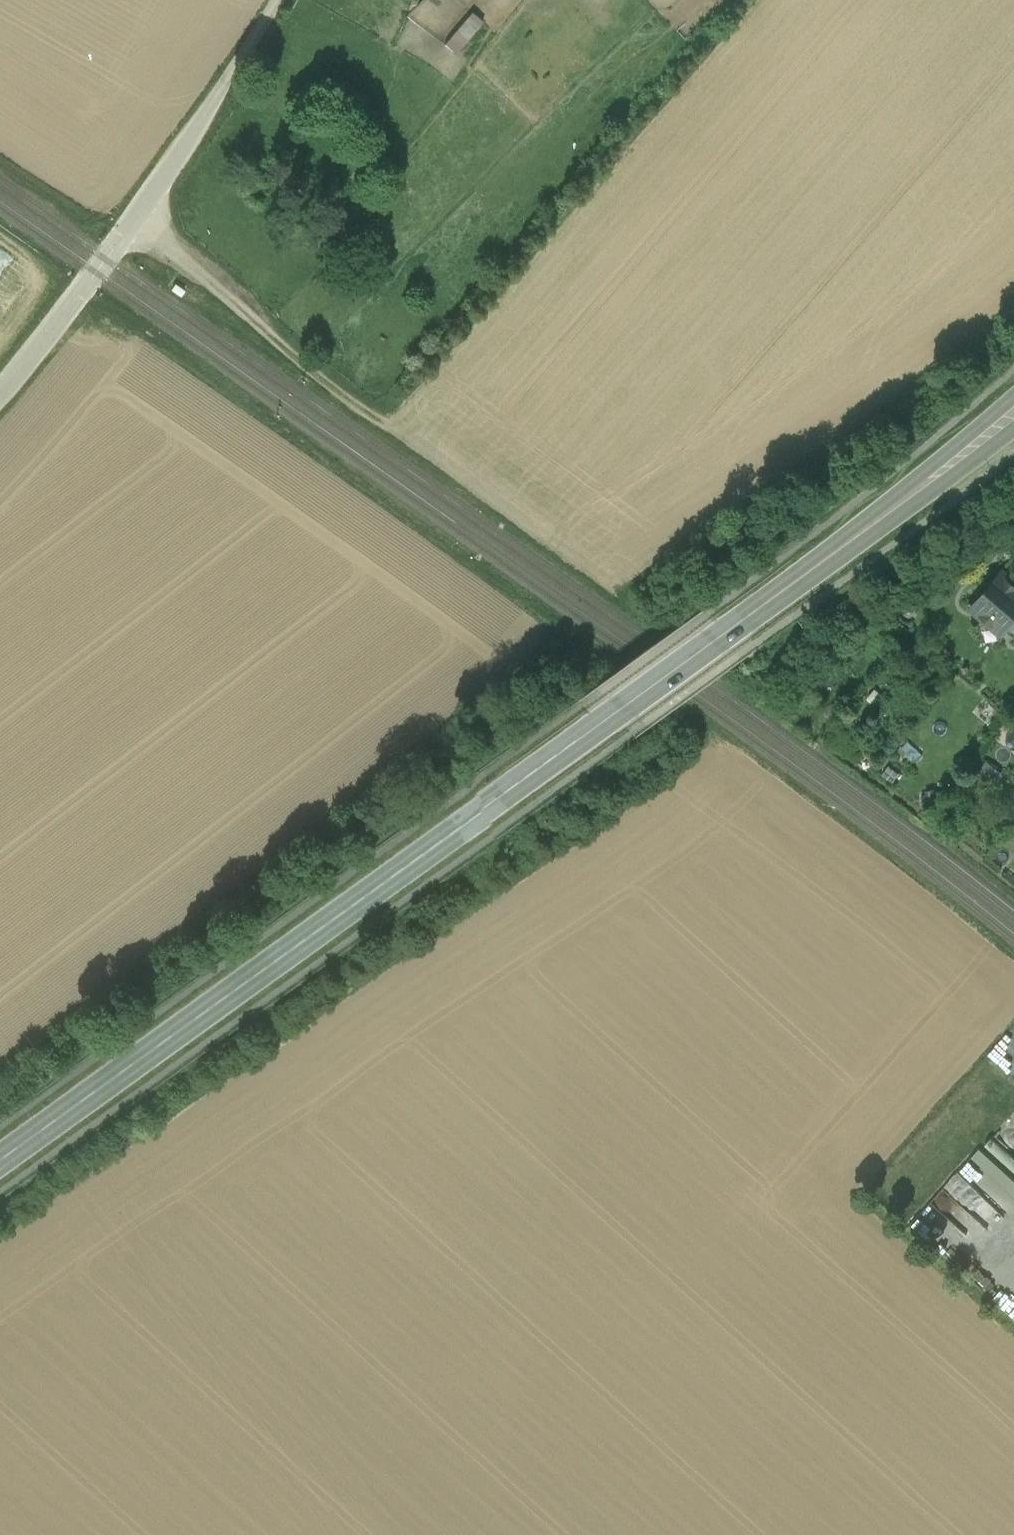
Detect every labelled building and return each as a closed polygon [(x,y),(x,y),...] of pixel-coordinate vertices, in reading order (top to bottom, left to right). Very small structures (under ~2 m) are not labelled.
[(441,47),(458,60),(485,29),(480,26),(482,22),(473,14),(471,17),(469,16),(441,47)] [(183,293),(174,286),(169,292),(179,299),(183,293)] [(1002,571),(970,607),(1002,634),(1007,628),(1013,634),(1013,581),(1002,571)] [(989,1141),(1013,1164),(1013,1110),(989,1141)]
